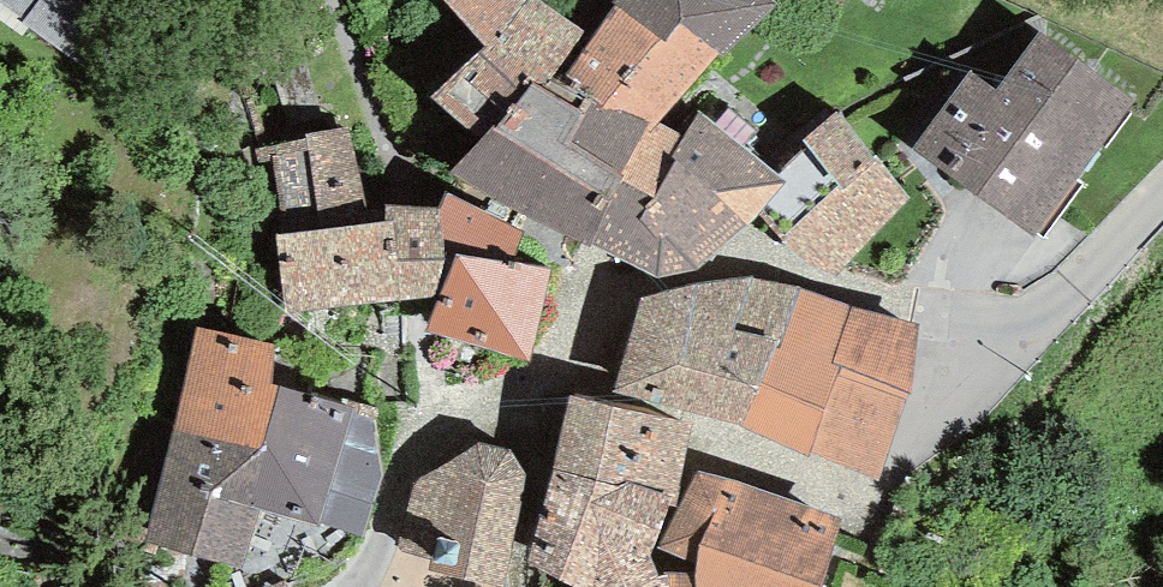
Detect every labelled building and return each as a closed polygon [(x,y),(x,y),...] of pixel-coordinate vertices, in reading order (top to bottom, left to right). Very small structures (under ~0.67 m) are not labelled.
[(116,19),(89,0),(0,0),(0,21),(23,38),(31,27),(83,64),(116,19)] [(595,36),(537,0),(446,0),(487,46),(433,98),(481,141),(535,84),(546,90),(560,70),(568,76),(595,36)] [(612,3),(615,5),(667,42),(679,24),(720,53),(724,56),(775,4),(769,0),(614,0),(612,3)] [(663,122),(720,53),(679,24),(667,42),(615,5),(595,36),(568,76),(653,131),(663,122)] [(913,149),(1035,238),(1132,104),(1040,32),(997,92),(972,71),(913,149)] [(671,157),(684,136),(663,122),(653,131),(568,76),(560,70),(546,90),(535,84),(481,141),(452,172),(591,249),(593,243),(622,259),(654,197),(675,161),(671,157)] [(785,182),(759,214),(804,264),(832,279),(909,199),(877,154),(873,157),(838,112),(804,141),(808,147),(779,176),(785,182)] [(779,176),(698,113),(684,136),(671,157),(675,161),(654,197),(622,259),(658,278),(695,271),(759,214),(785,182),(779,176)] [(372,221),(351,127),(307,132),(308,139),(257,151),(259,165),(273,160),(285,231),(372,221)] [(524,233),(449,193),(440,208),(449,240),(457,255),(512,264),(524,233)] [(445,240),(437,208),(435,208),(386,205),(386,219),(372,221),(285,231),(277,236),(289,313),(432,297),(444,261),(445,240)] [(528,361),(550,270),(512,264),(457,255),(428,330),(528,361)] [(692,286),(641,298),(615,394),(742,426),(803,289),(753,278),(692,286)] [(919,326),(803,289),(742,426),(810,458),(813,453),(880,479),(910,393),(919,326)] [(262,450),(280,387),(270,384),(276,346),(198,327),(174,431),(262,450)] [(355,409),(280,387),(262,450),(174,431),(147,543),(244,569),(260,511),(320,527),(320,523),(364,535),(383,475),(373,420),(354,413),(355,409)] [(692,425),(570,398),(554,468),(617,487),(629,482),(671,496),(670,506),(677,508),(692,425)] [(418,482),(400,548),(431,558),(429,572),(503,586),(505,586),(527,473),(511,451),(478,445),(418,482)] [(554,468),(529,564),(567,584),(575,586),(611,586),(657,570),(651,554),(670,506),(671,496),(629,482),(617,487),(554,468)] [(701,472),(660,548),(697,564),(695,573),(670,573),(671,586),(821,586),(840,519),(744,484),(701,472)] [(670,573),(658,579),(657,570),(611,586),(671,586),(670,573)]
